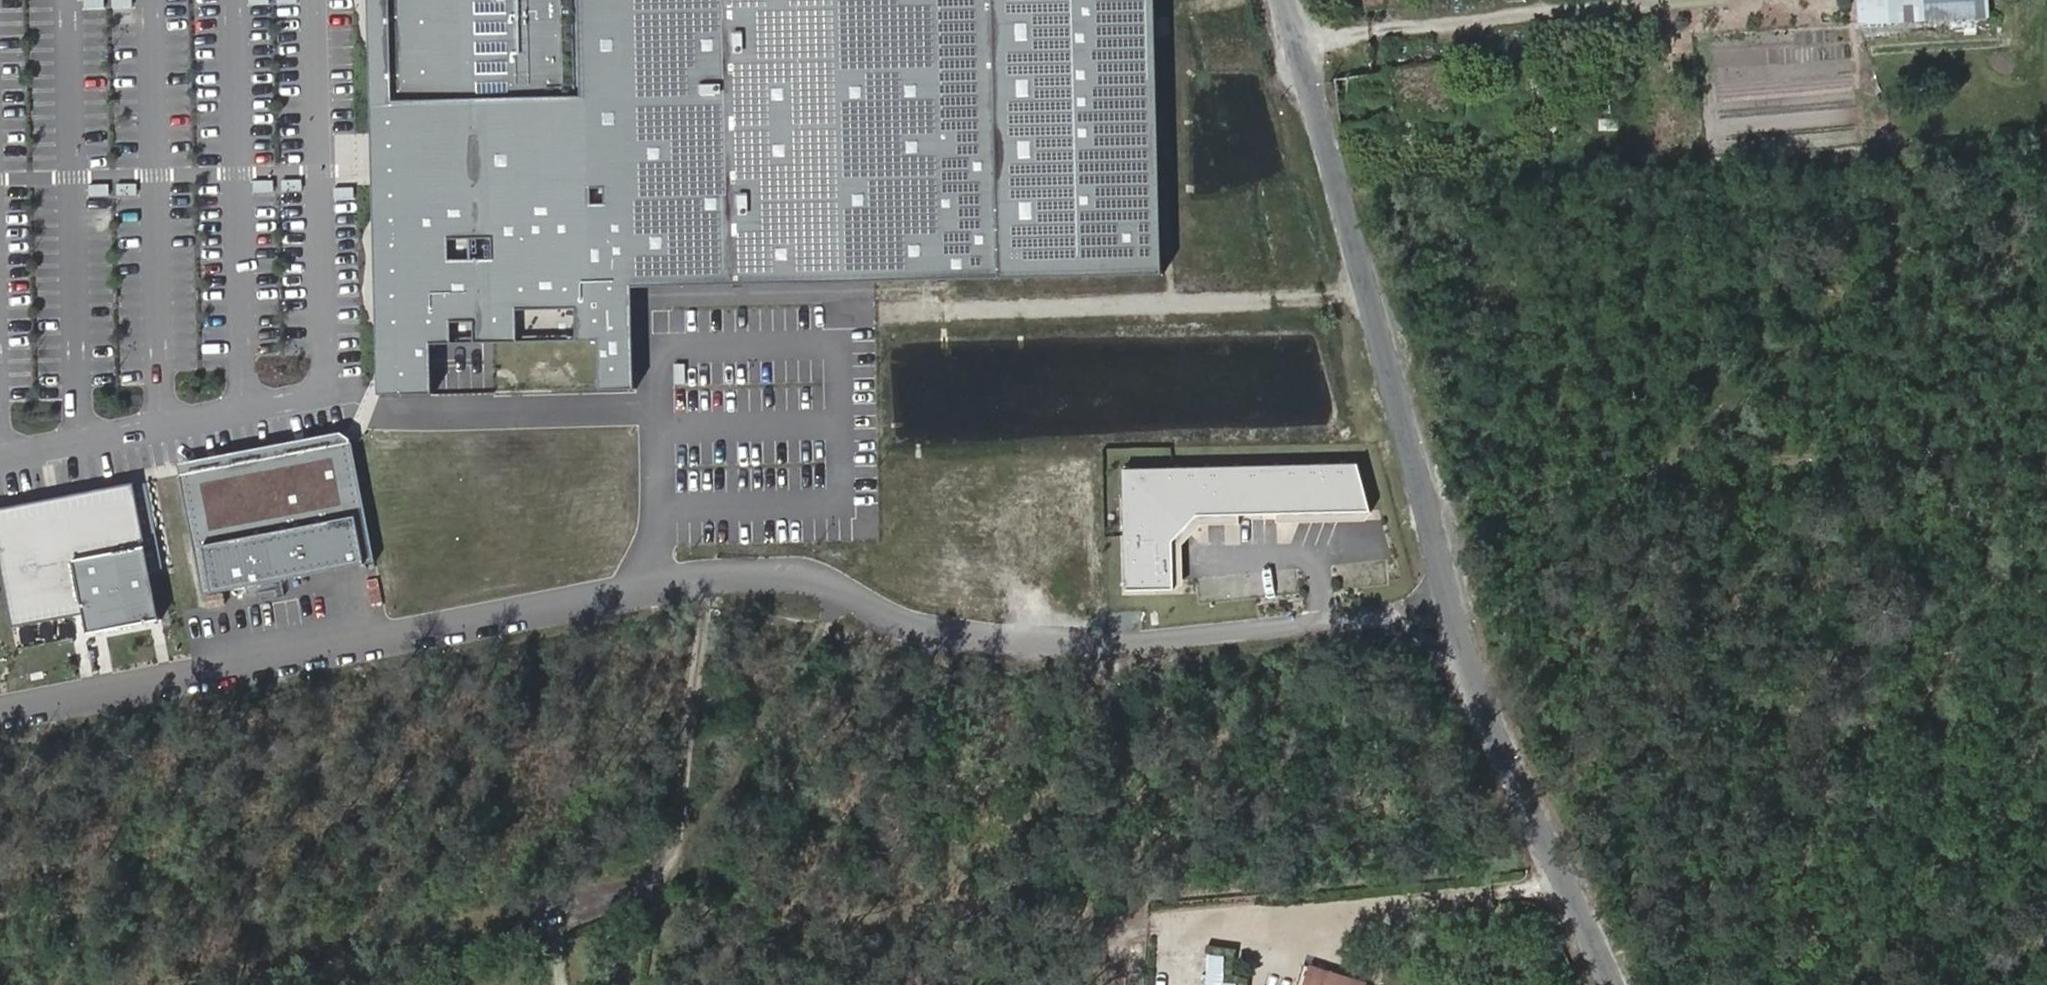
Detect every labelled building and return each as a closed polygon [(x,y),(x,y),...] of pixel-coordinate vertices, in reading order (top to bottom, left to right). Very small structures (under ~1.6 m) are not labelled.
[(379,394),(398,396),(391,184),(434,182),(433,161),(433,133),(410,133),(408,103),(389,103),(385,0),(370,0),(379,394)] [(389,103),(408,103),(410,133),(433,133),(433,161),(434,182),(391,184),(398,396),(434,394),(432,345),(490,342),(599,339),(601,390),(636,389),(632,287),(1162,274),(1158,0),(385,0),(389,103)] [(1987,15),(1986,0),(1889,0),(1890,19),(1987,15)] [(202,469),(181,473),(203,594),(375,561),(353,441),(312,448),(263,458),(202,469)] [(1361,464),(1124,467),(1122,595),(1184,595),(1183,545),(1191,537),(1196,531),(1201,523),(1204,523),(1230,524),(1239,524),(1239,513),(1276,514),(1277,521),(1292,521),(1346,520),(1381,520),(1381,510),(1373,511),(1361,464)] [(0,508),(0,566),(12,628),(85,614),(89,633),(154,621),(161,620),(135,482),(98,489),(25,503),(0,508)] [(223,594),(205,597),(207,607),(225,604),(223,594)] [(1234,983),(1224,982),(1224,955),(1209,954),(1209,984),(1234,984),(1234,983)] [(1359,984),(1315,972),(1311,984),(1359,984)]
